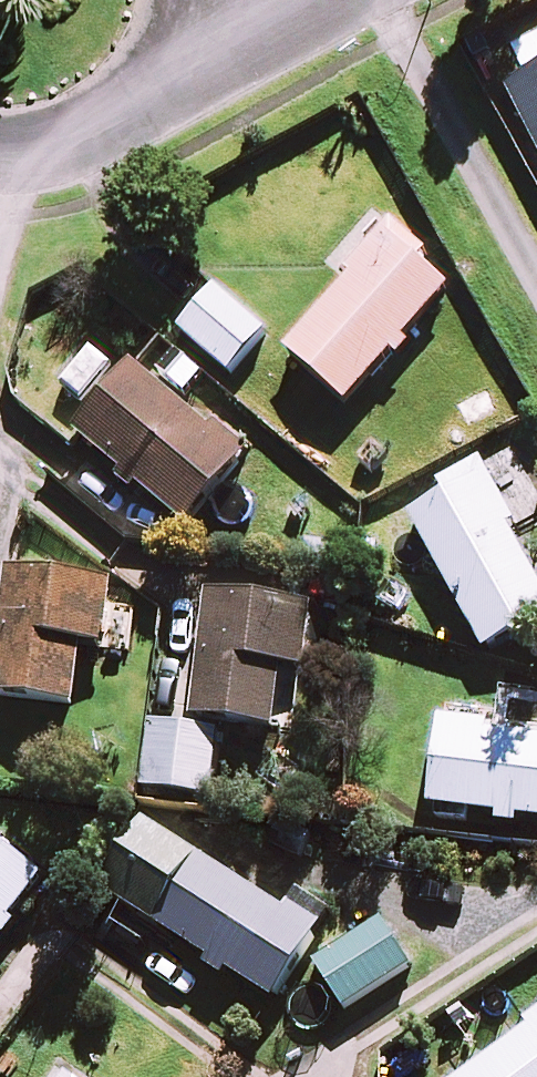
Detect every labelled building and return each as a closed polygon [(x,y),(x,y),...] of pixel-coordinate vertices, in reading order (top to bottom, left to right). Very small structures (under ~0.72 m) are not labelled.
[(508,100),(536,157),(536,85),(508,100)] [(291,364),(353,417),(397,367),(405,374),(418,359),(410,353),(455,302),(425,277),(433,268),(395,235),(352,284),(358,289),(291,364)] [(235,385),(274,341),(223,297),(185,341),(235,385)] [(138,378),(79,447),(191,541),(254,467),(220,438),(216,444),(138,378)] [(413,523),(488,659),(536,632),(536,582),(513,539),(521,534),(492,480),(413,523)] [(0,686),(0,710),(82,719),(89,661),(113,664),(120,600),(11,588),(0,686)] [(318,619),(212,607),(198,733),(280,742),(286,684),(311,687),(318,619)] [(434,821),(502,828),(501,836),(521,838),(522,831),(536,832),(536,751),(493,746),(494,736),(445,731),(434,821)] [(217,809),(224,743),(157,736),(150,802),(217,809)] [(108,904),(279,1014),(329,938),(296,917),(290,926),(152,836),(108,904)] [(51,889),(0,851),(0,955),(51,889)] [(351,1022),(416,980),(385,933),(321,975),(351,1022)] [(528,1037),(533,1043),(487,1076),(536,1076),(536,1030),(528,1037)]
